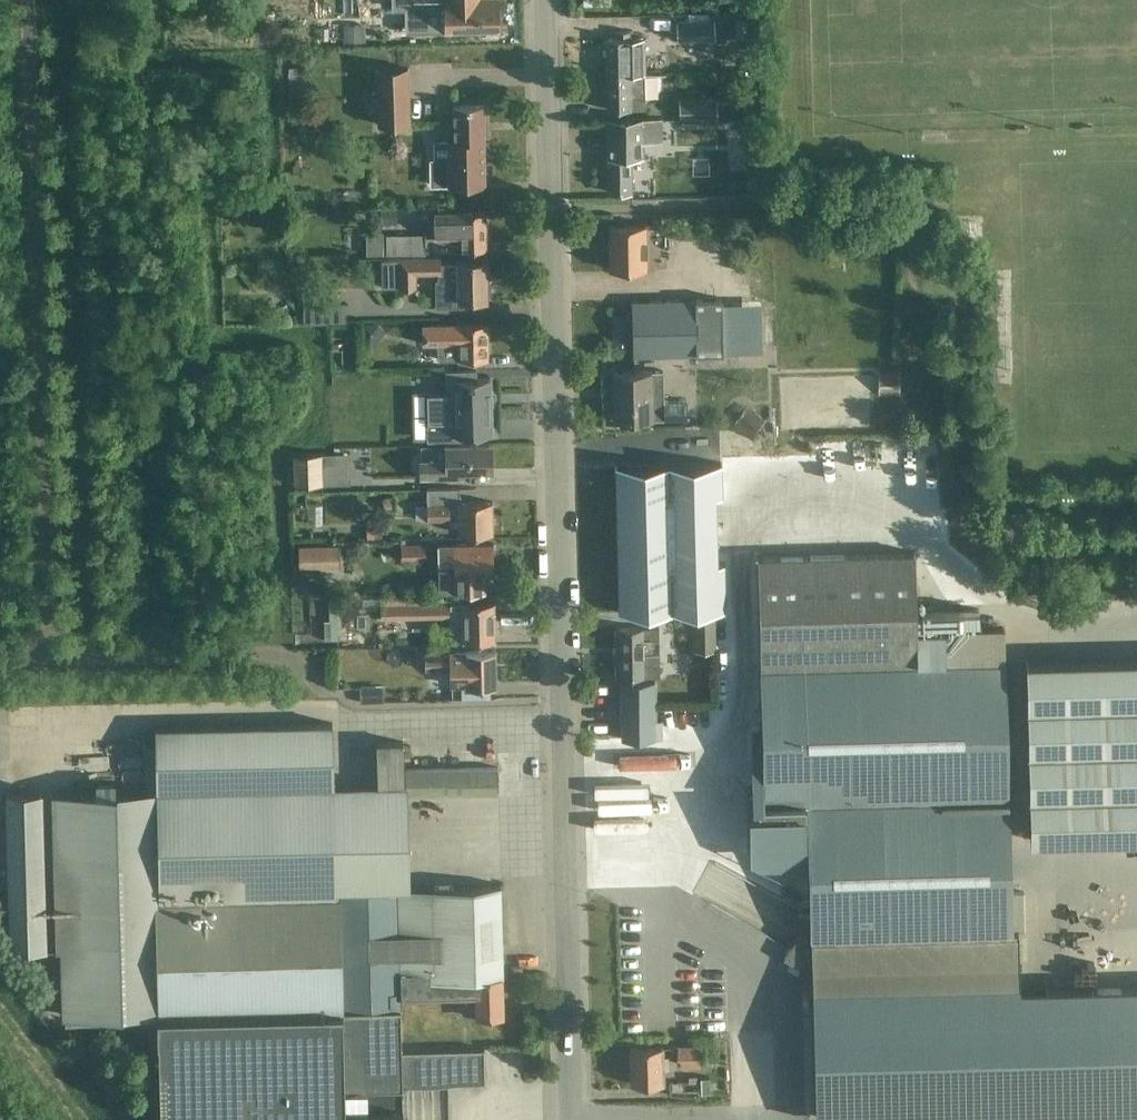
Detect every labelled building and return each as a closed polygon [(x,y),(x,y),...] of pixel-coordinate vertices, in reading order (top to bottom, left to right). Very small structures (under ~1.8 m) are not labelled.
[(393,6),(406,5),(407,29),(445,28),(449,28),(449,30),(465,30),(464,28),(499,27),(499,24),(501,24),(501,8),(498,8),(498,0),(393,0),(393,6)] [(713,19),(677,19),(678,38),(714,38),(713,19)] [(364,25),(344,26),(344,39),(364,39),(364,25)] [(749,49),(749,29),(737,28),(737,49),(749,49)] [(605,36),(606,72),(644,72),(644,36),(629,36),(629,29),(616,29),(617,36),(605,36)] [(410,122),(408,66),(377,67),(378,123),(410,122)] [(754,69),(745,69),(746,80),(755,80),(754,69)] [(661,73),(645,73),(644,72),(606,72),(607,108),(631,108),(646,107),(645,93),(650,93),(654,92),(657,89),(660,86),(661,82),(661,73)] [(680,98),(680,117),(717,117),(717,98),(680,98)] [(454,139),(448,139),(449,183),(485,182),(483,104),(453,104),(454,139)] [(644,153),(644,138),(661,137),(661,117),(606,118),(608,190),(631,190),(630,154),(644,153)] [(757,175),(745,175),(746,193),(757,192),(757,175)] [(396,208),(381,209),(381,223),(396,223),(396,208)] [(486,210),(433,212),(434,236),(461,235),(461,248),(487,247),(486,210)] [(251,211),(250,220),(263,221),(264,212),(251,211)] [(644,223),(607,224),(608,267),(646,266),(644,223)] [(367,253),(384,253),(384,233),(367,233),(367,253)] [(386,253),(425,252),(425,233),(386,233),(386,253)] [(399,258),(381,258),(382,286),(400,286),(416,286),(415,273),(439,272),(439,280),(436,280),(437,305),(461,304),(460,298),(487,297),(487,293),(490,293),(490,280),(487,280),(487,261),(458,262),(440,263),(440,257),(399,258)] [(721,297),(632,298),(633,353),(660,353),(660,356),(674,355),(674,352),(722,351),(721,297)] [(728,300),(729,349),(748,349),(747,300),(728,300)] [(613,342),(628,342),(627,312),(612,312),(613,342)] [(379,321),(364,321),(364,335),(369,340),(384,326),(379,321)] [(459,358),(489,358),(488,322),(422,324),(423,342),(439,342),(439,359),(459,358)] [(446,392),(427,392),(428,438),(460,437),(460,433),(491,432),(490,421),(491,421),(490,390),(489,391),(489,376),(475,376),(475,369),(446,370),(446,392)] [(660,370),(651,370),(613,371),(614,420),(661,419),(661,418),(684,417),(683,399),(661,400),(660,370)] [(898,371),(880,371),(881,391),(898,391),(898,371)] [(749,408),(740,419),(754,430),(763,419),(749,408)] [(490,442),(420,444),(421,476),(462,475),(462,469),(490,468),(490,442)] [(758,445),(757,470),(807,471),(807,446),(758,445)] [(320,453),(295,453),(296,483),(324,483),(323,453),(320,453)] [(721,463),(615,466),(620,610),(620,611),(726,608),(724,562),(717,562),(715,495),(722,495),(721,463)] [(492,532),(491,500),(459,501),(459,486),(426,487),(428,519),(459,519),(459,533),(492,532)] [(317,513),(317,493),(304,493),(304,513),(317,513)] [(382,528),(368,528),(368,536),(382,536),(382,528)] [(485,571),(493,570),(493,542),(438,543),(439,591),(485,590),(485,571)] [(401,544),(401,558),(426,557),(426,544),(401,544)] [(326,565),(326,545),(299,545),(299,565),(326,565)] [(912,550),(756,555),(760,667),(761,734),(753,734),(755,802),(758,802),(757,812),(753,849),(806,848),(805,800),(807,800),(811,911),(798,911),(791,924),(800,930),(784,956),(812,973),(816,1117),(1136,1108),(1136,985),(1020,988),(1018,930),(1012,930),(1012,925),(1011,888),(1004,659),(915,662),(912,550)] [(330,621),(324,621),(324,638),(337,638),(337,598),(329,598),(330,621)] [(404,598),(381,598),(382,617),(404,616),(404,598)] [(450,602),(450,640),(495,639),(494,601),(450,602)] [(450,615),(449,602),(426,602),(426,616),(450,615)] [(497,628),(519,629),(520,604),(498,603),(497,628)] [(714,612),(694,612),(694,635),(715,635),(714,612)] [(1004,614),(922,613),(922,647),(1003,648),(1004,614)] [(658,626),(619,628),(621,677),(660,676),(658,626)] [(494,649),(425,651),(426,669),(450,668),(450,684),(466,684),(466,685),(495,684),(494,649)] [(1031,838),(1136,835),(1136,656),(1027,659),(1031,838)] [(655,719),(654,680),(621,681),(623,739),(662,738),(661,719),(655,719)] [(382,684),(360,685),(361,701),(383,700),(382,684)] [(56,791),(62,1013),(157,1011),(157,1038),(158,1038),(160,1119),(216,1118),(216,1119),(403,1119),(402,1083),(484,1080),(484,1047),(401,1049),(400,994),(462,992),(479,992),(478,975),(502,974),(503,974),(500,882),(407,886),(403,740),(376,741),(377,785),(334,786),(332,722),(155,725),(155,740),(148,740),(149,788),(56,791)] [(499,768),(516,769),(517,739),(501,738),(499,768)] [(498,792),(497,766),(404,768),(405,794),(498,792)] [(660,775),(597,773),(597,787),(660,789),(660,775)] [(41,790),(7,791),(11,948),(45,947),(41,790)] [(617,792),(617,802),(667,802),(667,794),(660,794),(660,791),(617,792)] [(1022,888),(1011,888),(1012,925),(1023,924),(1022,888)] [(662,961),(696,961),(695,890),(622,890),(623,996),(662,996),(662,961)] [(503,1014),(502,974),(478,975),(479,992),(462,992),(463,1015),(503,1014)] [(630,1045),(631,1082),(663,1081),(662,1068),(668,1068),(668,1055),(662,1055),(661,1044),(630,1045)] [(677,1045),(677,1063),(704,1062),(704,1044),(677,1045)] [(709,1077),(700,1077),(700,1092),(709,1092),(709,1077)] [(669,1096),(698,1095),(698,1081),(669,1082),(669,1096)]
